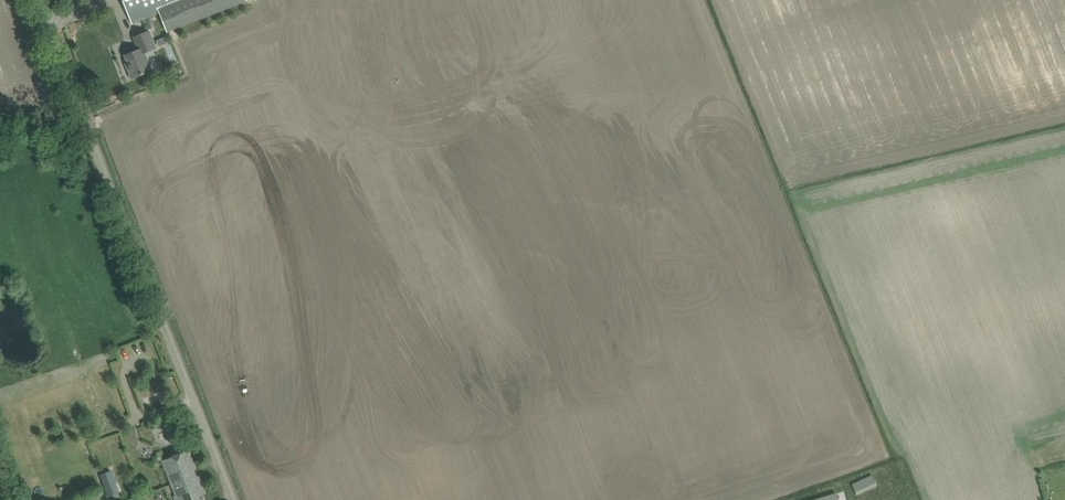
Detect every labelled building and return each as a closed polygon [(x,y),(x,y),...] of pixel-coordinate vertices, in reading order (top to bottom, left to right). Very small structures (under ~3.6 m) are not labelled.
[(132,24),(159,13),(167,32),(247,1),(246,0),(123,0),(132,24)] [(150,17),(144,19),(148,29),(154,27),(150,17)] [(149,31),(144,33),(134,37),(139,49),(125,55),(128,63),(126,63),(132,78),(151,70),(144,52),(156,48),(149,31)] [(178,424),(171,426),(177,441),(184,438),(178,424)] [(162,461),(174,491),(201,481),(199,475),(196,476),(194,470),(196,469),(189,450),(162,461)] [(100,479),(104,490),(114,485),(110,474),(106,476),(105,473),(100,475),(102,478),(100,479)] [(851,484),(857,496),(877,486),(872,475),(851,484)] [(174,491),(176,496),(174,497),(175,499),(205,499),(203,495),(206,493),(201,481),(174,491)]
